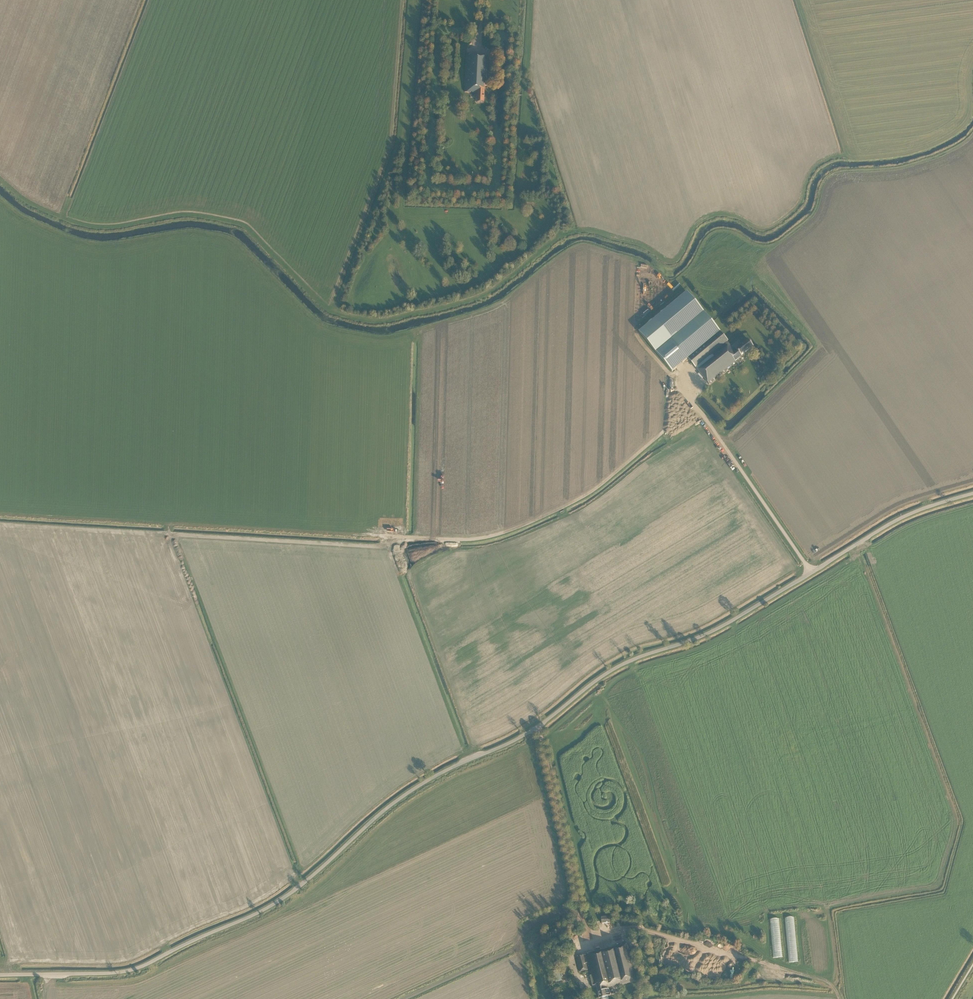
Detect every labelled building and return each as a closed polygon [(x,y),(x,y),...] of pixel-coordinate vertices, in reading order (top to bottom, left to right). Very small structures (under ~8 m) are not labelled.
[(486,86),(487,65),(488,57),(466,56),(465,93),(476,93),(475,99),(478,99),(477,103),(484,104),(485,86),(486,86)] [(639,332),(656,352),(704,312),(687,292),(639,332)] [(728,342),(704,312),(656,352),(672,371),(687,358),(709,385),(736,363),(735,362),(754,347),(748,340),(735,351),(728,342)] [(629,944),(576,957),(579,972),(588,970),(585,960),(586,960),(593,986),(596,985),(599,998),(602,998),(608,998),(607,996),(615,994),(614,991),(613,991),(612,987),(637,981),(629,944)]
